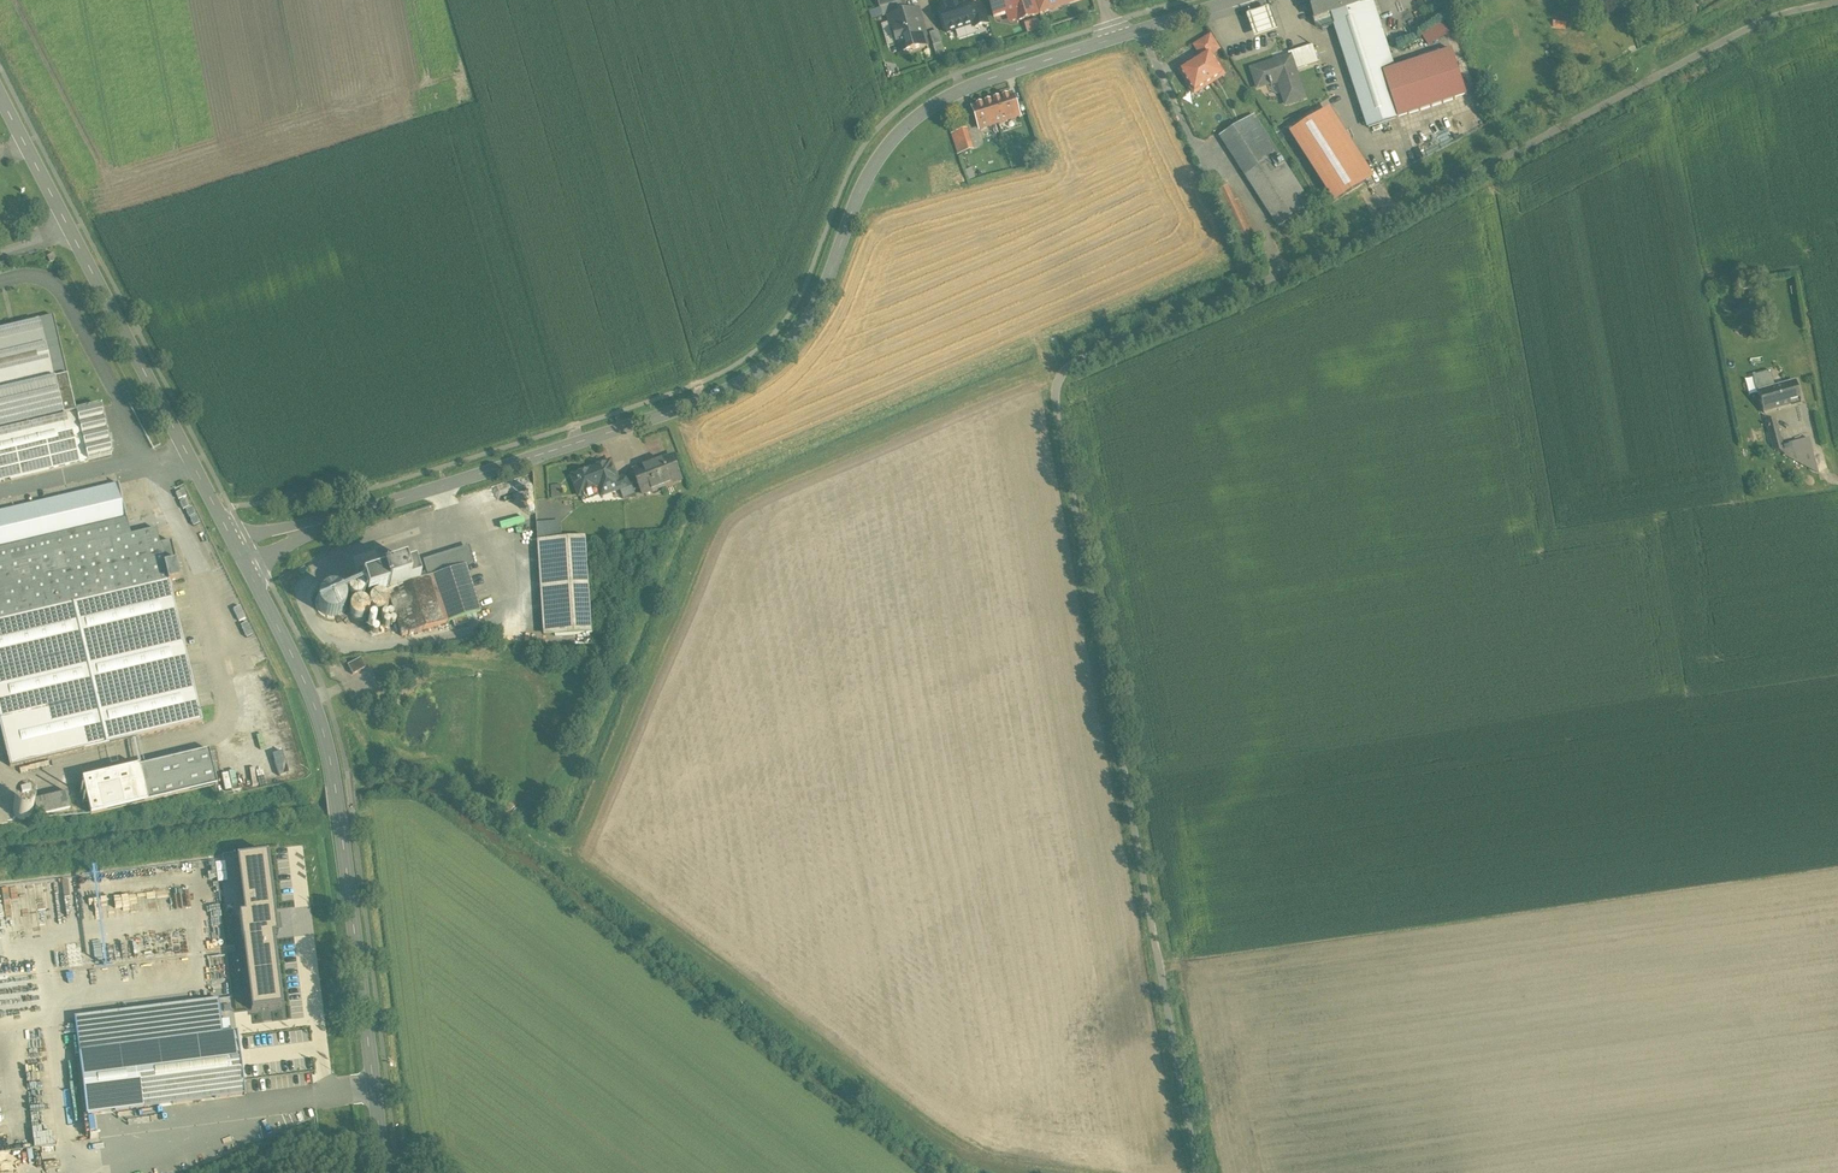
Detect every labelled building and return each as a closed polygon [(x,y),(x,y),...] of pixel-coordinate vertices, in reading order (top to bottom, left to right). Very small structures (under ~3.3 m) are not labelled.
[(881,8),(892,5),(901,2),(901,0),(878,0),(881,8)] [(1006,15),(1021,9),(1018,0),(989,0),(995,18),(1006,15)] [(1006,15),(1008,21),(1018,18),(1019,21),(1040,14),(1040,13),(1035,0),(1018,0),(1021,9),(1006,15)] [(1053,0),(1035,0),(1040,13),(1079,0),(1054,0),(1053,0)] [(1310,0),(1316,19),(1332,14),(1350,71),(1379,62),(1359,0),(1310,0)] [(901,2),(892,5),(894,13),(895,16),(908,12),(905,1),(901,2)] [(966,1),(939,10),(947,34),(973,25),(974,25),(969,9),(966,1)] [(1381,3),(1371,7),(1377,26),(1394,20),(1388,1),(1387,2),(1381,3)] [(892,5),(881,8),(883,16),(894,13),(892,5)] [(974,25),(973,25),(975,29),(990,24),(983,5),(969,9),(974,25)] [(895,16),(890,18),(891,22),(894,35),(898,47),(901,46),(903,53),(927,46),(921,27),(923,27),(918,9),(908,12),(895,16)] [(894,35),(891,22),(882,25),(885,37),(894,35)] [(930,34),(934,46),(942,43),(938,31),(930,34)] [(1211,37),(1195,47),(1202,58),(1210,53),(1211,55),(1219,50),(1211,37)] [(934,46),(933,46),(936,55),(945,52),(942,43),(934,46)] [(1313,46),(1298,51),(1302,64),(1308,63),(1309,66),(1319,63),(1313,46)] [(1290,58),(1252,71),(1258,89),(1271,85),(1272,88),(1273,87),(1272,85),(1281,82),(1286,95),(1283,95),(1286,106),(1305,100),(1295,71),(1309,66),(1308,63),(1302,64),(1298,51),(1289,54),(1290,58)] [(1452,51),(1383,73),(1397,119),(1467,97),(1452,51)] [(1202,58),(1181,72),(1186,80),(1186,82),(1189,88),(1191,88),(1195,94),(1224,76),(1211,55),(1210,53),(1202,58)] [(1379,62),(1350,71),(1369,128),(1397,119),(1383,73),(1379,62)] [(1012,95),(973,108),(981,130),(1019,117),(1012,95)] [(1373,179),(1329,110),(1291,135),(1334,203),(1373,179)] [(1285,166),(1254,117),(1221,138),(1253,187),(1285,166)] [(967,129),(952,134),(959,155),(973,150),(967,129)] [(1285,166),(1253,187),(1278,227),(1311,206),(1285,166)] [(0,329),(0,481),(87,460),(76,412),(53,316),(0,329)] [(1771,371),(1753,376),(1753,377),(1755,376),(1759,393),(1776,388),(1771,371)] [(1776,388),(1759,393),(1764,412),(1802,402),(1796,382),(1776,388)] [(100,407),(76,412),(87,460),(112,455),(100,407)] [(1776,419),(1767,421),(1774,448),(1783,445),(1776,419)] [(1810,438),(1783,445),(1774,448),(1819,472),(1810,438)] [(671,457),(634,472),(643,495),(663,487),(662,484),(679,477),(671,457)] [(611,464),(591,471),(591,470),(574,477),(581,495),(599,488),(602,494),(601,495),(619,489),(620,488),(617,480),(611,464)] [(628,475),(617,480),(620,488),(619,489),(624,500),(637,498),(628,475)] [(0,511),(0,621),(169,581),(180,579),(171,542),(160,544),(156,529),(131,535),(119,484),(0,511)] [(619,489),(601,495),(597,495),(599,503),(624,500),(619,489)] [(546,648),(594,646),(587,538),(539,541),(546,648)] [(415,565),(362,582),(367,598),(387,591),(402,637),(448,623),(433,576),(420,581),(415,565)] [(466,566),(433,576),(448,623),(480,612),(466,566)] [(0,621),(0,726),(10,768),(202,722),(169,581),(0,621)] [(355,585),(353,586),(351,587),(350,588),(349,589),(348,591),(348,592),(348,594),(348,596),(349,598),(350,599),(351,600),(353,601),(356,601),(358,601),(359,600),(361,599),(362,598),(363,596),(363,595),(364,593),(363,591),(362,589),(362,588),(361,588),(360,587),(359,586),(357,586),(355,585)] [(344,588),(337,590),(342,603),(348,601),(344,588)] [(379,596),(377,596),(375,597),(373,598),(372,599),(370,601),(369,603),(369,604),(369,606),(369,608),(370,611),(371,612),(372,613),(374,614),(376,615),(379,616),(382,615),(384,614),(385,613),(387,611),(387,609),(388,607),(388,605),(388,603),(387,602),(386,600),(385,599),(384,598),(383,597),(381,596),(379,596)] [(359,602),(357,603),(355,603),(353,604),(352,605),(351,607),(350,608),(350,610),(350,611),(350,613),(350,614),(350,616),(351,617),(352,619),(354,620),(355,621),(358,621),(359,621),(361,621),(363,621),(364,620),(365,619),(367,618),(368,617),(368,615),(369,613),(369,612),(369,610),(368,609),(367,607),(366,605),(365,604),(363,603),(361,602),(359,602)] [(361,658),(348,665),(353,675),(366,668),(361,658)] [(209,750),(82,780),(91,815),(217,785),(209,750)] [(67,794),(34,802),(37,817),(70,809),(67,794)] [(23,800),(20,801),(19,801),(17,802),(16,803),(15,804),(14,805),(13,807),(13,808),(13,809),(13,811),(13,812),(13,813),(14,814),(14,816),(16,817),(17,819),(19,820),(21,820),(23,820),(25,820),(27,820),(30,818),(31,816),(32,814),(33,813),(33,810),(33,808),(32,806),(31,805),(30,804),(29,802),(27,801),(25,801),(23,800)] [(251,1011),(282,1007),(273,936),(277,936),(267,854),(236,858),(244,914),(239,914),(251,1011)] [(217,999),(72,1017),(84,1113),(244,1095),(244,1096),(245,1096),(237,1033),(236,1033),(236,1034),(222,1036),(217,999)]
